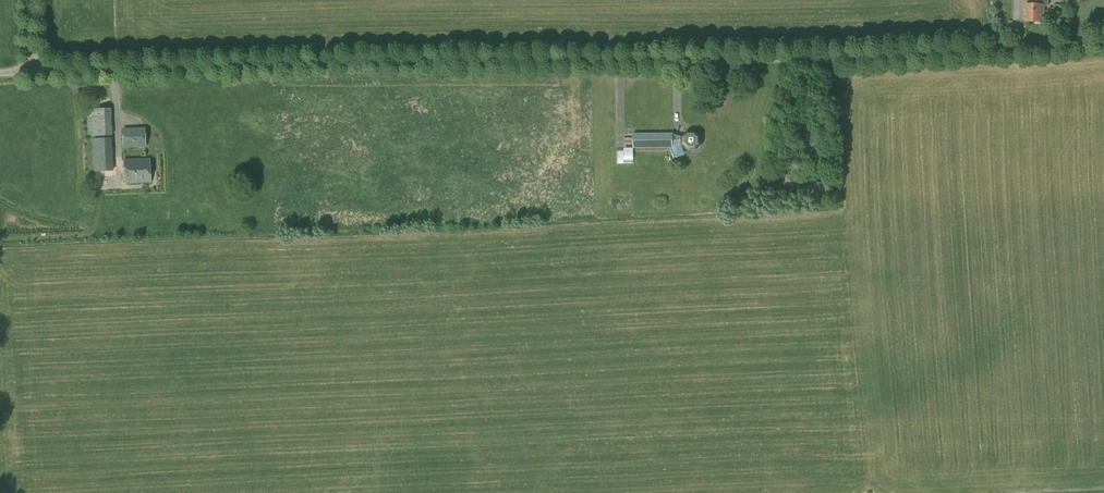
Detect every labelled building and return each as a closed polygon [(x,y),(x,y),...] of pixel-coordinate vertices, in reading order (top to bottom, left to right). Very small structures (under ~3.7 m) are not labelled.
[(1027,4),(1026,4),(1025,21),(1040,22),(1041,14),(1044,14),(1044,6),(1047,7),(1048,0),(1027,0),(1027,4)] [(93,136),(111,135),(110,109),(92,110),(93,136)] [(123,147),(145,146),(144,129),(122,130),(123,147)] [(702,145),(702,136),(695,130),(687,130),(681,137),(673,134),(673,133),(633,133),(633,148),(673,148),(673,147),(681,145),(687,151),(696,151),(702,145)] [(99,139),(101,165),(113,164),(113,163),(111,138),(99,139)] [(125,183),(150,181),(149,158),(124,160),(125,183)] [(787,173),(783,168),(779,172),(782,177),(787,173)] [(782,181),(782,182),(783,183),(783,184),(783,185),(784,185),(784,186),(785,187),(786,188),(787,188),(787,189),(788,189),(789,189),(790,189),(791,189),(792,189),(793,189),(793,188),(794,188),(795,188),(795,187),(796,187),(796,186),(797,186),(797,185),(797,184),(798,184),(798,183),(798,182),(798,181),(798,180),(798,179),(797,178),(797,177),(796,176),(795,175),(794,175),(794,174),(793,174),(792,174),(791,173),(790,173),(789,173),(789,174),(788,174),(787,174),(786,174),(786,175),(785,175),(785,176),(784,176),(784,177),(783,178),(783,179),(783,180),(782,180),(782,181)] [(824,197),(824,182),(806,183),(807,198),(824,197)]
